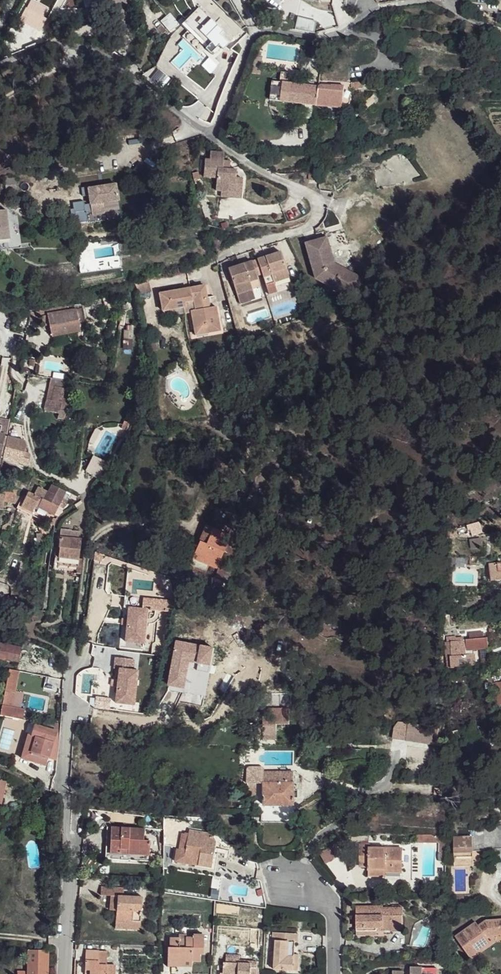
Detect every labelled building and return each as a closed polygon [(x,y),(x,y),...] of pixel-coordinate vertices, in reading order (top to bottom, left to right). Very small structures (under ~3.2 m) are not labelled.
[(290,8),(300,12),(302,4),(292,1),(290,8)] [(230,40),(222,30),(199,6),(180,23),(186,29),(180,34),(197,53),(200,50),(209,60),(230,40)] [(334,16),(317,11),(314,20),(331,25),(334,16)] [(167,14),(161,20),(171,29),(176,23),(167,14)] [(262,58),(256,56),(251,73),(260,74),(262,58)] [(278,100),(289,102),(317,105),(319,87),(291,84),(292,74),(281,73),(278,100)] [(317,105),(342,108),(342,106),(344,87),(333,87),(329,87),(324,86),(319,87),(317,105)] [(350,88),(344,87),(342,106),(348,106),(350,104),(352,96),(350,94),(350,89),(350,88)] [(373,95),(365,104),(369,108),(376,101),(376,98),(373,95)] [(436,121),(442,127),(453,117),(447,110),(436,121)] [(226,152),(211,150),(210,157),(206,157),(204,172),(216,174),(214,184),(219,185),(234,187),(235,176),(236,168),(229,167),(219,165),(220,158),(225,159),(226,152)] [(229,167),(230,159),(225,159),(220,158),(219,165),(229,167)] [(239,196),(242,177),(235,176),(234,187),(219,185),(218,193),(239,196)] [(115,184),(88,188),(92,215),(105,213),(103,203),(118,201),(115,184)] [(10,236),(7,206),(0,207),(0,236),(10,236)] [(90,223),(80,222),(80,229),(80,232),(90,232),(90,223)] [(325,235),(305,243),(307,250),(322,244),(326,255),(332,253),(325,235)] [(135,240),(120,241),(120,250),(135,249),(135,240)] [(322,244),(307,250),(317,278),(355,294),(364,273),(339,263),(337,266),(333,264),(335,261),(332,253),(326,255),(322,244)] [(259,259),(263,275),(271,272),(272,275),(274,283),(290,278),(282,252),(274,255),(275,260),(269,262),(267,257),(259,259)] [(253,261),(258,277),(263,275),(259,259),(253,261)] [(253,261),(230,269),(240,303),(256,299),(253,290),(261,287),(258,277),(253,261)] [(147,279),(134,281),(139,293),(149,291),(147,279)] [(193,312),(197,329),(208,327),(210,333),(222,331),(217,307),(211,308),(206,286),(162,294),(165,312),(187,308),(187,303),(196,301),(198,311),(193,312)] [(323,303),(312,308),(316,316),(327,312),(323,303)] [(81,309),(77,310),(81,330),(85,329),(81,309)] [(77,310),(48,315),(48,317),(50,326),(52,338),(81,332),(81,330),(77,310)] [(38,312),(29,313),(30,320),(39,320),(38,312)] [(66,379),(51,376),(44,411),(58,414),(57,418),(62,419),(62,416),(64,417),(65,408),(63,407),(64,405),(61,404),(62,397),(66,379)] [(5,436),(7,436),(10,421),(0,420),(0,462),(5,436)] [(7,437),(2,460),(5,462),(25,472),(27,466),(29,460),(27,460),(23,458),(24,453),(26,447),(23,441),(7,437)] [(91,454),(84,471),(100,478),(107,461),(91,454)] [(65,493),(51,486),(49,491),(45,500),(58,507),(63,498),(65,493)] [(45,500),(49,491),(39,487),(35,496),(45,500)] [(4,492),(2,503),(20,506),(22,505),(23,499),(17,497),(18,492),(14,491),(13,494),(4,492)] [(25,500),(35,505),(36,507),(53,515),(55,515),(58,507),(45,500),(35,496),(29,493),(25,500)] [(67,501),(63,498),(58,507),(63,510),(67,501)] [(35,505),(25,500),(22,508),(33,513),(36,507),(35,505)] [(203,537),(210,540),(214,529),(207,526),(203,537)] [(210,540),(226,547),(230,536),(214,529),(210,540)] [(60,537),(78,539),(78,534),(71,534),(72,531),(61,530),(60,537)] [(456,530),(447,533),(448,540),(458,538),(456,530)] [(482,530),(472,533),(474,538),(484,535),(482,530)] [(81,550),(82,540),(78,539),(60,537),(59,548),(81,550)] [(226,547),(210,540),(207,545),(224,552),(226,547)] [(217,568),(224,552),(200,542),(193,559),(209,565),(217,568)] [(59,548),(58,557),(80,559),(81,550),(59,548)] [(58,557),(55,557),(54,564),(79,566),(78,572),(82,573),(83,560),(80,559),(58,557)] [(193,559),(190,567),(206,573),(209,565),(193,559)] [(489,565),(492,580),(500,580),(500,563),(489,565)] [(219,568),(216,576),(229,580),(232,572),(219,568)] [(21,599),(8,597),(7,607),(20,609),(21,599)] [(142,599),(125,597),(124,607),(129,607),(125,642),(144,644),(148,609),(141,608),(142,599)] [(463,641),(456,642),(457,656),(454,657),(454,661),(455,668),(459,667),(475,665),(474,655),(473,655),(470,655),(469,651),(473,650),(488,649),(487,638),(483,638),(482,632),(470,633),(471,639),(463,640),(463,641)] [(211,666),(215,648),(176,641),(168,685),(184,689),(190,661),(211,666)] [(456,642),(446,643),(447,661),(454,661),(454,657),(457,656),(456,642)] [(0,643),(0,659),(18,663),(21,648),(0,643)] [(133,659),(115,657),(114,667),(119,668),(116,702),(134,704),(138,669),(132,668),(133,659)] [(17,709),(20,694),(14,693),(18,671),(10,669),(1,714),(19,717),(20,710),(17,709)] [(438,728),(408,724),(406,741),(435,745),(438,728)] [(263,740),(276,740),(276,725),(263,726),(263,740)] [(56,732),(35,726),(33,737),(28,735),(21,759),(45,766),(56,732)] [(294,779),(294,767),(264,767),(263,779),(270,779),(276,779),(294,779)] [(294,806),(294,783),(276,783),(271,783),(264,783),(264,805),(294,806)] [(454,857),(454,867),(473,867),(473,856),(472,851),(484,850),(484,849),(500,849),(500,826),(495,826),(495,828),(484,828),(484,831),(472,831),(472,837),(453,837),(454,857)] [(107,827),(106,839),(110,839),(110,852),(149,854),(150,840),(143,840),(144,829),(107,827)] [(189,831),(189,835),(186,851),(179,849),(177,849),(176,858),(185,859),(186,856),(200,859),(199,865),(212,867),(217,842),(212,835),(189,831)] [(189,835),(181,833),(179,849),(186,851),(189,835)] [(431,836),(431,843),(439,843),(439,853),(446,853),(446,836),(431,836)] [(110,839),(106,839),(105,859),(153,861),(154,854),(149,854),(110,852),(110,839)] [(333,844),(319,851),(325,862),(338,855),(333,844)] [(360,845),(360,867),(369,867),(369,869),(386,869),(386,873),(401,873),(401,866),(401,853),(401,848),(369,848),(369,845),(360,845)] [(410,853),(401,853),(401,866),(410,866),(410,853)] [(185,859),(176,858),(175,862),(199,865),(200,859),(186,856),(185,859)] [(100,887),(100,895),(110,896),(110,904),(117,904),(117,911),(116,922),(140,923),(142,897),(123,896),(123,888),(100,887)] [(356,906),(356,931),(376,931),(376,928),(392,928),(391,931),(402,931),(403,908),(383,908),(383,906),(356,906)] [(469,957),(490,942),(487,938),(491,936),(500,935),(500,920),(486,921),(478,926),(476,923),(455,937),(469,957)] [(273,932),(272,941),(275,941),(275,951),(272,951),(271,951),(270,966),(274,966),(274,969),(293,970),(294,955),(294,942),(298,942),(298,934),(273,932)] [(170,937),(170,947),(168,947),(167,962),(179,962),(179,958),(191,959),(191,960),(199,961),(200,954),(203,954),(204,935),(193,934),(193,937),(185,937),(186,934),(178,935),(178,937),(170,937)] [(27,971),(17,971),(17,973),(48,973),(49,951),(27,950),(27,971)] [(85,970),(89,970),(89,973),(115,973),(115,965),(106,965),(107,951),(85,950),(85,970)] [(226,963),(223,963),(223,973),(220,973),(257,973),(257,960),(244,960),(244,963),(240,963),(240,960),(240,955),(226,955),(226,963)] [(179,962),(167,962),(167,966),(191,966),(191,960),(191,959),(179,958),(179,962)]
